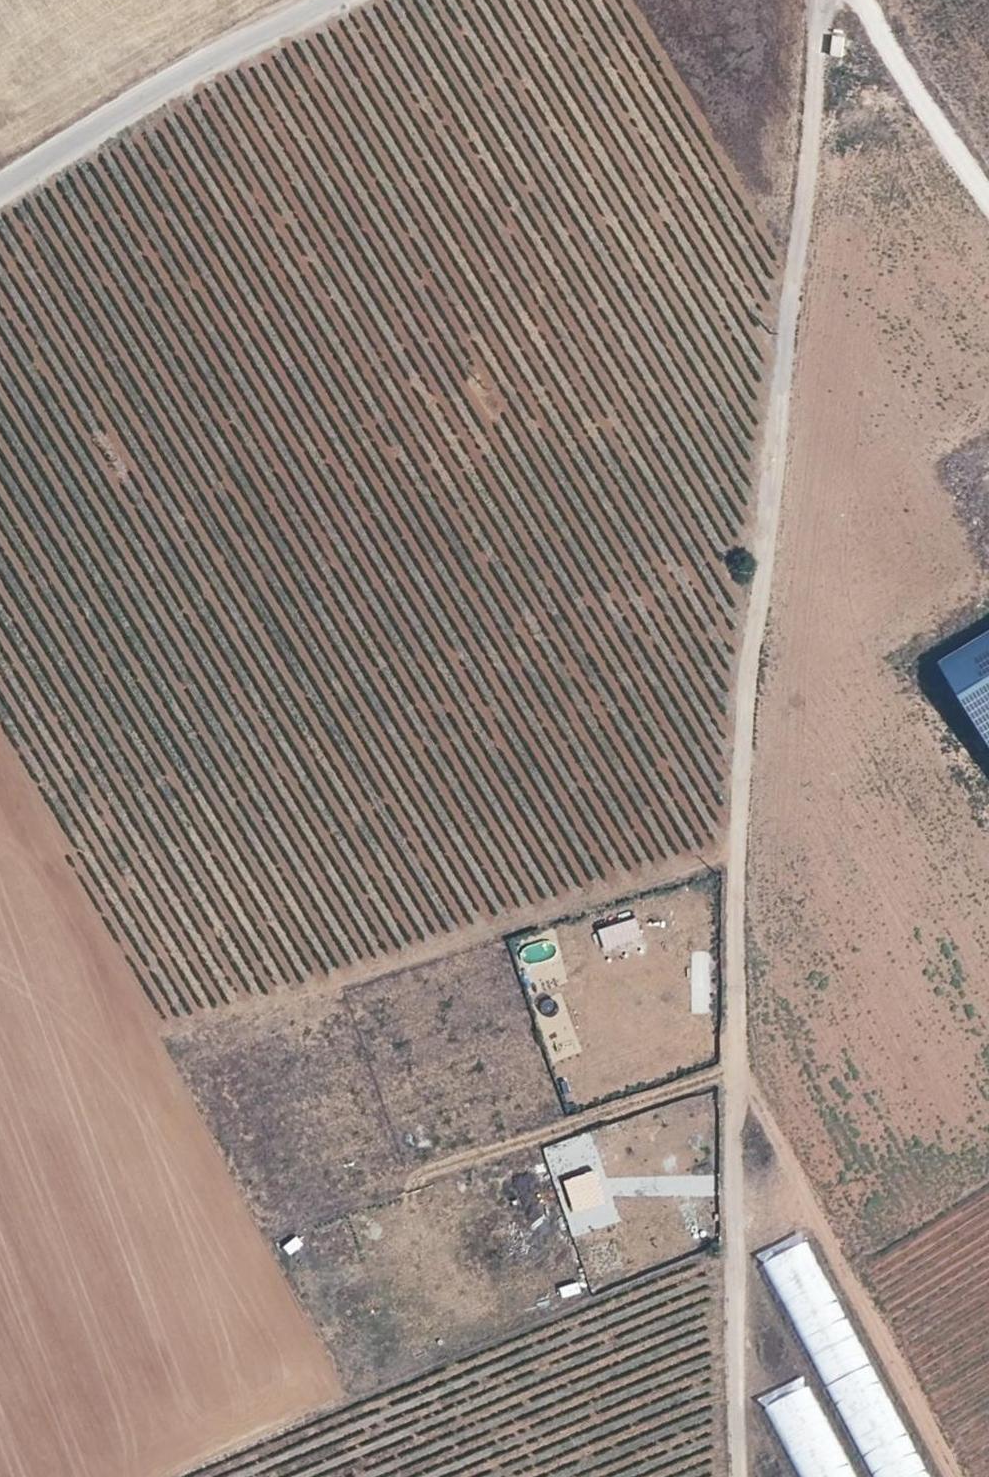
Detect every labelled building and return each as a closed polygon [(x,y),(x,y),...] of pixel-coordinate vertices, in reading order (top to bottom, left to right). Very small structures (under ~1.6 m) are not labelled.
[(951,671),(988,733),(988,648),(951,671)] [(895,1416),(810,1239),(764,1261),(850,1438),(895,1416)] [(812,1383),(767,1404),(800,1476),(854,1476),(812,1383)] [(908,1432),(864,1451),(875,1476),(928,1476),(908,1432)]
